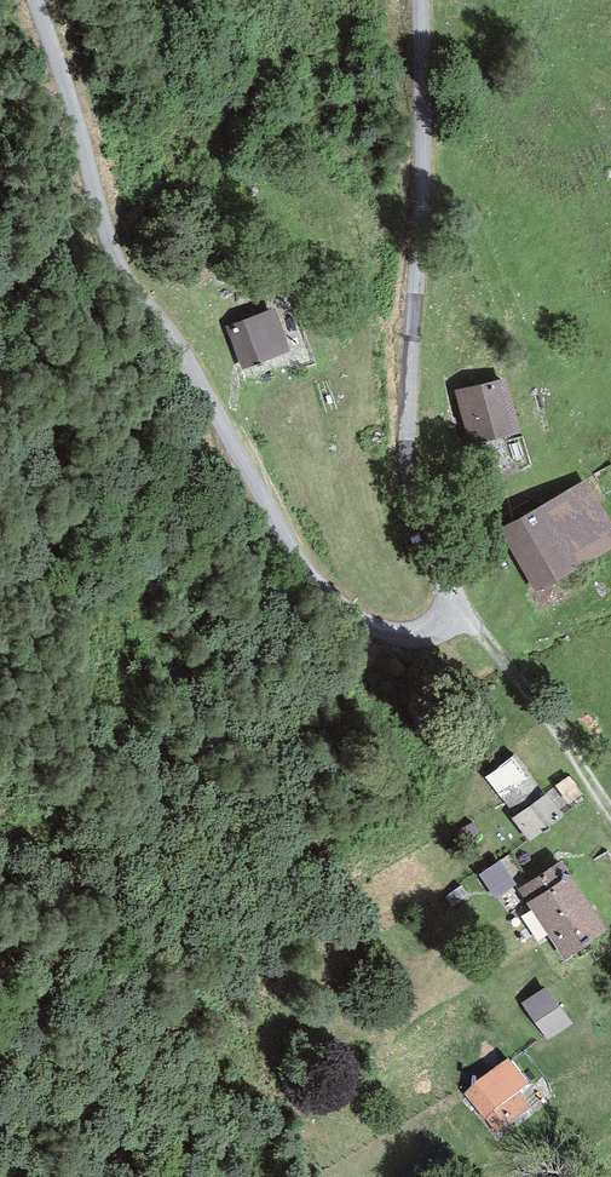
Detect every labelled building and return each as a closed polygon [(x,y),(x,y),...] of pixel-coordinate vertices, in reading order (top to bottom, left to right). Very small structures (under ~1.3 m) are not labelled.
[(274,308),(225,327),(241,370),(291,351),(274,308)] [(519,432),(505,379),(456,391),(470,445),(519,432)] [(499,530),(536,592),(610,549),(610,521),(587,479),(499,530)] [(516,754),(486,776),(515,817),(546,795),(516,754)] [(565,815),(548,792),(546,795),(515,817),(512,819),(529,842),(565,815)] [(517,885),(500,860),(479,875),(495,899),(517,885)] [(518,889),(527,903),(571,875),(561,861),(518,889)] [(527,903),(546,931),(589,903),(571,875),(527,903)] [(608,931),(589,903),(546,931),(565,959),(608,931)] [(547,986),(522,1003),(548,1041),(573,1024),(547,986)] [(509,1058),(465,1094),(497,1133),(531,1105),(519,1091),(529,1083),(509,1058)]
